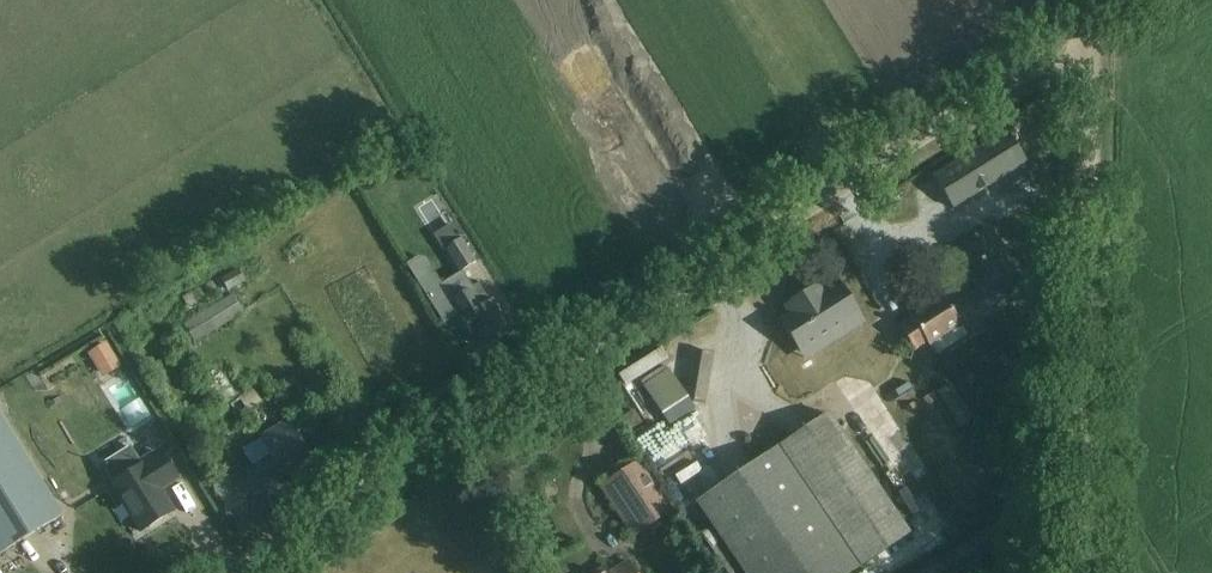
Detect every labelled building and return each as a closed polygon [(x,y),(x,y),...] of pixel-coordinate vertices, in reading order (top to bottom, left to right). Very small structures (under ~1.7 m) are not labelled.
[(1026,163),(1007,132),(934,178),(953,209),(1026,163)] [(1030,175),(1017,177),(1020,198),(1034,196),(1030,175)] [(961,234),(979,301),(975,301),(979,317),(1014,308),(992,225),(961,234)] [(459,271),(463,269),(477,262),(465,241),(463,236),(445,248),(459,271)] [(304,242),(286,254),(291,261),(309,250),(304,242)] [(230,295),(183,324),(195,344),(245,313),(234,294),(252,282),(241,264),(219,278),(230,295)] [(434,272),(417,282),(444,325),(460,314),(462,317),(461,318),(471,334),(476,331),(486,348),(511,332),(499,312),(480,282),(472,286),(467,290),(451,299),(442,284),(434,272)] [(844,319),(846,323),(858,315),(839,285),(822,295),(817,287),(787,307),(792,315),(782,322),(801,352),(819,341),(816,337),(844,319)] [(909,321),(897,329),(912,354),(925,347),(932,359),(982,329),(964,299),(948,309),(943,301),(927,310),(924,305),(906,316),(909,321)] [(103,339),(85,351),(101,376),(119,365),(103,339)] [(644,387),(670,426),(696,409),(670,370),(644,387)] [(629,430),(641,423),(634,411),(622,419),(629,430)] [(778,447),(696,502),(743,572),(851,572),(859,568),(911,533),(835,422),(830,414),(778,447)] [(62,516),(0,417),(0,554),(62,516)] [(252,464),(229,479),(230,480),(242,500),(312,458),(299,437),(288,419),(260,436),(262,438),(243,449),(252,464)] [(200,446),(217,447),(217,430),(201,429),(200,446)] [(130,451),(102,468),(112,485),(141,532),(174,511),(160,490),(178,479),(162,454),(140,467),(130,451)] [(640,461),(600,488),(632,535),(672,509),(640,461)] [(629,562),(610,572),(636,572),(629,562)]
